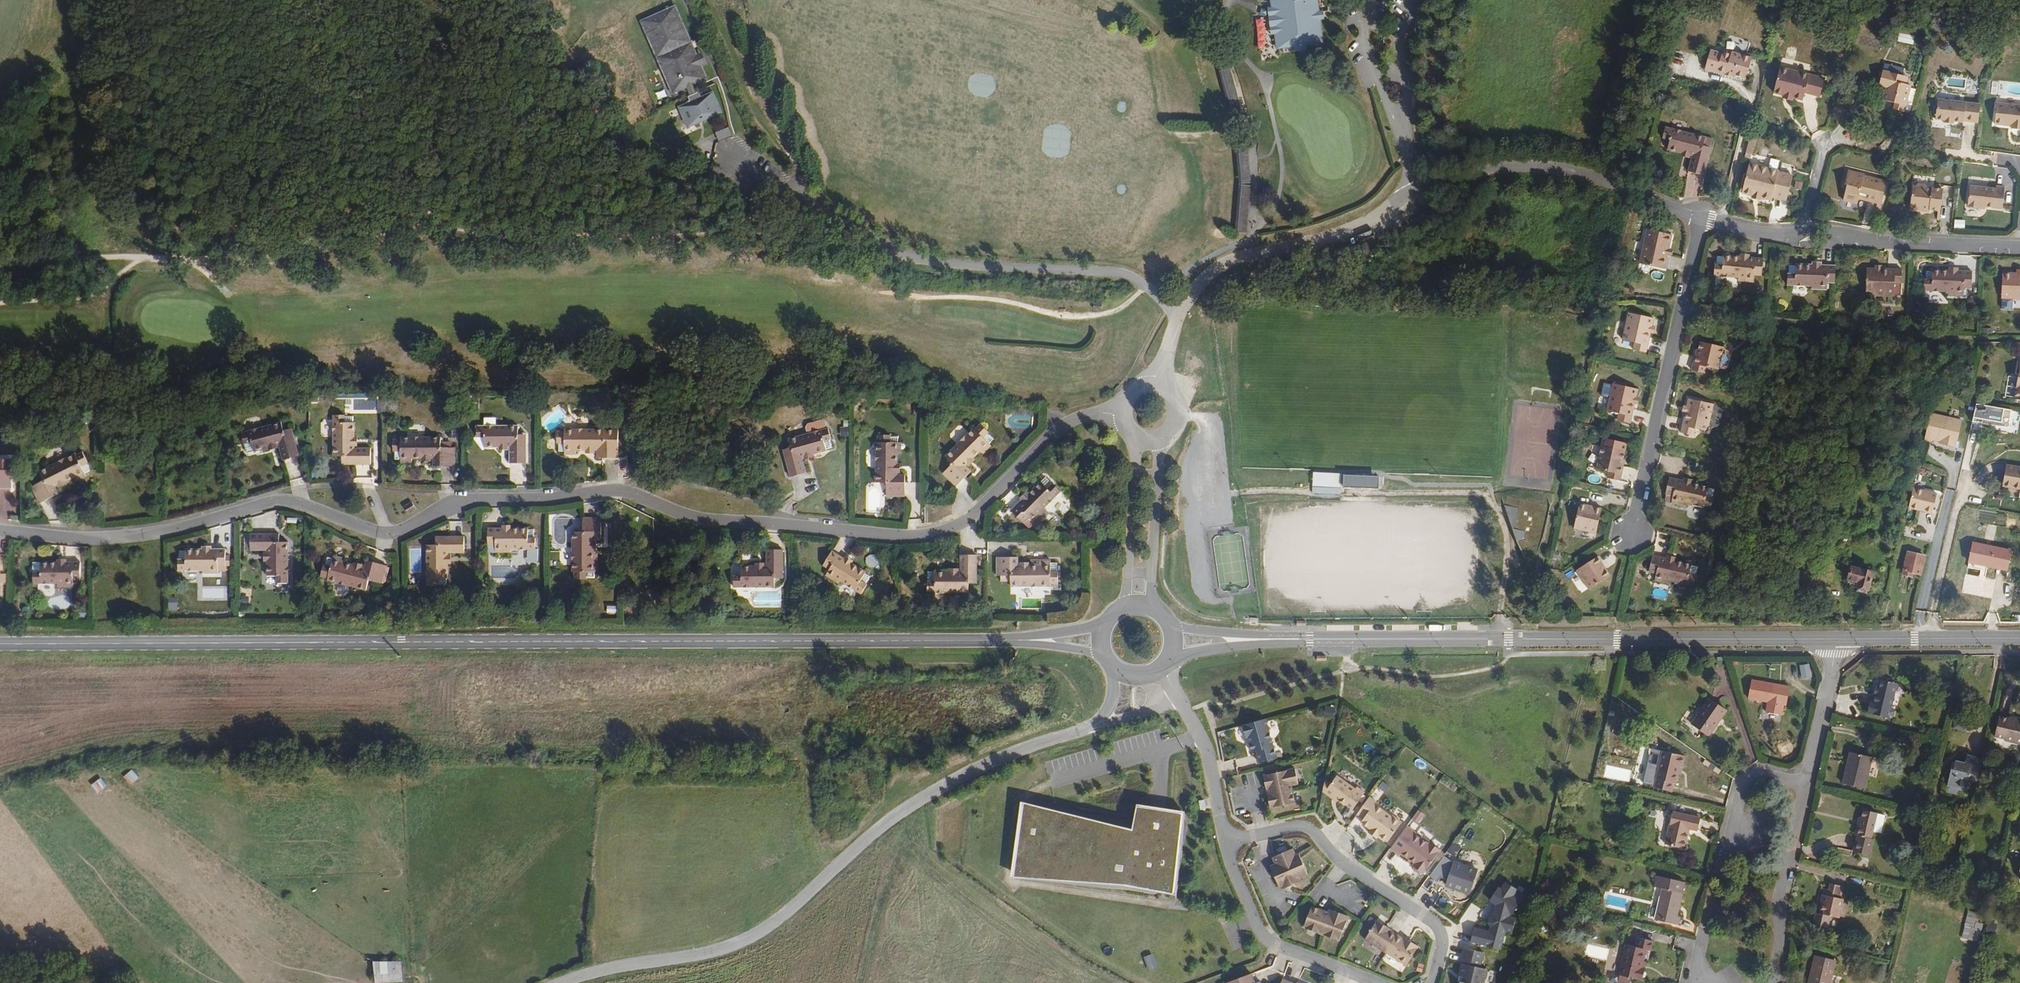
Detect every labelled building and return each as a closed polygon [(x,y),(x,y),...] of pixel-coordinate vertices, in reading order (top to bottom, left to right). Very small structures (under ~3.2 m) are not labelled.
[(638,15),(661,68),(663,73),(669,86),(673,94),(687,88),(688,91),(690,96),(698,93),(696,87),(694,85),(708,78),(703,66),(708,64),(706,58),(703,52),(698,54),(674,0),(658,7),(638,15)] [(1272,7),(1275,34),(1277,49),(1295,47),(1307,45),(1324,44),(1321,19),(1320,10),(1319,0),(1271,0),(1272,7)] [(1260,50),(1267,49),(1266,21),(1259,21),(1260,50)] [(1915,45),(1899,42),(1898,46),(1914,50),(1915,45)] [(1749,80),(1755,60),(1735,53),(1734,55),(1733,57),(1725,55),(1713,52),(1708,71),(1728,76),(1729,74),(1735,76),(1749,80)] [(1885,63),(1884,69),(1902,74),(1904,68),(1885,63)] [(1247,125),(1232,69),(1221,72),(1236,128),(1247,125)] [(1823,99),(1827,80),(1783,69),(1777,95),(1786,97),(1796,100),(1806,102),(1807,95),(1823,99)] [(663,81),(659,70),(643,76),(658,108),(671,102),(662,82),(663,81)] [(1907,112),(1913,87),(1908,85),(1902,84),(1904,77),(1884,72),(1881,86),(1888,88),(1887,91),(1885,101),(1897,104),(1896,109),(1907,112)] [(690,102),(678,107),(688,129),(701,123),(724,113),(715,92),(702,97),(700,92),(698,93),(690,96),(688,97),(690,102)] [(1981,123),(1983,104),(1940,99),(1938,119),(1948,121),(1956,121),(1966,122),(1967,121),(1981,123)] [(1999,105),(1997,126),(2010,127),(2010,126),(2014,126),(2014,130),(2019,131),(2019,107),(1999,105)] [(731,127),(716,133),(719,141),(734,135),(731,127)] [(1705,148),(1708,139),(1667,129),(1662,149),(1683,155),(1684,153),(1691,155),(1691,157),(1694,158),(1689,174),(1706,178),(1711,158),(1708,158),(1710,149),(1705,148)] [(1251,158),(1249,139),(1236,140),(1241,184),(1253,183),(1251,158)] [(1751,162),(1756,142),(1752,141),(1746,161),(1751,162)] [(1788,202),(1793,179),(1779,175),(1779,174),(1750,167),(1744,190),(1754,193),(1753,197),(1761,200),(1762,197),(1772,200),(1772,199),(1788,202)] [(1885,199),(1889,183),(1866,177),(1866,176),(1850,171),(1847,185),(1850,186),(1850,189),(1848,188),(1844,201),(1859,205),(1860,200),(1870,202),(1872,196),(1885,199)] [(1943,212),(1945,190),(1929,188),(1927,185),(1919,184),(1916,187),(1913,186),(1911,211),(1923,212),(1925,210),(1931,211),(1940,212),(1943,212)] [(1250,221),(1253,187),(1241,186),(1239,206),(1237,233),(1249,234),(1250,221)] [(2005,209),(2008,188),(1998,187),(1998,189),(1972,186),(1970,205),(1971,205),(1971,207),(1980,208),(1980,206),(1986,207),(2005,209)] [(1882,211),(1885,199),(1872,196),(1870,202),(1879,205),(1878,210),(1882,211)] [(1442,225),(1440,219),(1432,222),(1434,228),(1442,225)] [(1665,269),(1673,236),(1647,230),(1639,263),(1665,269)] [(1763,279),(1765,262),(1749,261),(1749,263),(1740,261),(1740,260),(1717,257),(1715,278),(1739,281),(1738,284),(1754,285),(1755,278),(1763,279)] [(1837,285),(1838,268),(1821,267),(1821,268),(1813,268),(1813,267),(1796,266),(1796,267),(1789,267),(1788,287),(1812,288),(1812,291),(1828,292),(1829,285),(1837,285)] [(1904,285),(1904,270),(1869,269),(1868,294),(1896,295),(1897,284),(1904,285)] [(2015,271),(2015,274),(2001,274),(2000,300),(2019,301),(2019,271),(2015,271)] [(1974,291),(1975,273),(1960,273),(1960,274),(1951,274),(1952,273),(1934,272),(1934,281),(1927,281),(1926,293),(1950,293),(1950,297),(1967,298),(1967,290),(1974,291)] [(1652,326),(1654,319),(1628,314),(1624,334),(1649,339),(1650,336),(1652,326)] [(1647,353),(1649,339),(1624,334),(1622,341),(1634,344),(1633,350),(1647,353)] [(1719,370),(1724,347),(1700,342),(1697,356),(1695,356),(1692,370),(1705,373),(1706,367),(1719,370)] [(1636,397),(1638,389),(1612,384),(1606,412),(1619,414),(1617,421),(1631,424),(1635,404),(1636,397)] [(1708,432),(1715,403),(1688,398),(1686,407),(1685,413),(1681,433),(1695,436),(1697,430),(1708,432)] [(1976,404),(1973,424),(2012,429),(2015,408),(1976,404)] [(1932,412),(1925,441),(1957,448),(1963,419),(1932,412)] [(352,447),(352,439),(354,439),(353,417),(344,417),(344,416),(332,417),(332,458),(342,457),(342,464),(351,463),(351,466),(371,466),(371,449),(355,450),(355,447),(352,447)] [(299,457),(294,438),(292,439),(289,430),(284,431),(281,423),(241,434),(244,444),(245,444),(247,453),(253,451),(254,452),(269,448),(268,447),(276,444),(277,446),(279,446),(283,461),(299,457)] [(811,434),(827,430),(825,423),(810,427),(811,434)] [(975,459),(983,451),(986,454),(994,445),(992,443),(997,438),(983,423),(977,429),(976,428),(947,456),(954,463),(944,473),(957,487),(973,471),(968,466),(969,464),(968,462),(973,457),(975,459)] [(524,443),(524,435),(519,435),(519,425),(477,425),(477,437),(478,437),(484,437),(484,446),(484,447),(500,447),(500,445),(506,445),(506,447),(511,447),(511,464),(527,463),(527,443),(524,443)] [(615,458),(615,431),(605,432),(605,429),(565,430),(565,432),(557,432),(557,442),(558,442),(558,452),(565,452),(565,455),(578,454),(578,452),(587,452),(595,451),(597,451),(597,459),(615,458)] [(834,450),(831,441),(832,441),(829,430),(827,430),(811,434),(789,440),(791,449),(787,451),(789,459),(785,459),(791,479),(807,475),(802,459),(805,458),(804,457),(812,455),(813,456),(828,452),(827,452),(834,450)] [(901,457),(901,445),(898,445),(898,438),(890,438),(890,437),(878,437),(878,445),(876,445),(877,485),(888,485),(888,499),(906,498),(905,477),(899,477),(899,475),(897,475),(897,467),(899,467),(898,457),(901,457)] [(456,467),(455,449),(452,449),(452,442),(441,442),(441,438),(401,439),(401,440),(393,440),(393,452),(394,452),(401,451),(401,461),(401,464),(413,464),(413,461),(423,460),(423,459),(432,458),(433,460),(434,460),(435,468),(456,467)] [(1628,444),(1604,438),(1602,446),(1626,452),(1628,444)] [(1623,465),(1626,453),(1602,447),(1596,470),(1610,473),(1608,478),(1622,481),(1625,466),(1623,465)] [(86,475),(92,472),(88,464),(89,463),(84,452),(77,456),(77,454),(40,472),(44,481),(32,488),(40,504),(59,495),(56,489),(58,488),(57,486),(64,482),(65,484),(75,479),(76,482),(87,477),(86,475)] [(971,466),(976,460),(975,459),(973,457),(968,462),(969,464),(971,466)] [(11,458),(0,458),(0,487),(12,487),(11,458)] [(2007,465),(2003,486),(2019,489),(2019,467),(2007,465)] [(1340,480),(1340,474),(1313,473),(1313,486),(1332,486),(1332,480),(1340,480)] [(1344,476),(1343,478),(1343,485),(1347,485),(1347,487),(1378,487),(1378,478),(1378,477),(1344,476)] [(1045,511),(1061,494),(1046,478),(1027,496),(1029,497),(1024,502),(1022,501),(1012,511),(1024,523),(1029,518),(1035,524),(1047,512),(1045,511)] [(1712,508),(1716,488),(1691,483),(1683,481),(1669,478),(1664,501),(1688,506),(1689,504),(1712,508)] [(1937,494),(1913,488),(1909,507),(1932,513),(1937,494)] [(1024,502),(1029,497),(1027,496),(1025,494),(1020,499),(1022,501),(1024,502)] [(1502,498),(1504,505),(1516,542),(1526,573),(1536,555),(1543,538),(1550,505),(1513,497),(1502,498)] [(417,510),(412,503),(404,508),(409,515),(417,510)] [(1597,535),(1603,510),(1580,505),(1574,530),(1597,535)] [(594,559),(594,549),(592,549),(592,541),(595,541),(594,539),(602,538),(602,517),(583,518),(583,531),(573,531),(573,571),(574,571),(574,579),(586,579),(586,578),(595,578),(595,571),(598,571),(598,559),(594,559)] [(536,551),(536,540),(535,540),(535,531),(511,530),(511,533),(503,532),(503,530),(488,530),(488,546),(495,547),(495,554),(512,554),(512,551),(536,551)] [(280,543),(279,537),(271,538),(270,535),(251,535),(251,551),(267,551),(267,554),(269,554),(269,562),(267,562),(267,577),(268,577),(268,583),(277,583),(277,584),(289,584),(289,543),(280,543)] [(448,564),(447,555),(450,555),(450,553),(466,553),(466,536),(446,536),(446,539),(436,539),(437,545),(427,545),(428,586),(448,586),(448,578),(450,578),(450,564),(448,564)] [(2006,572),(2010,552),(1971,544),(1967,564),(2006,572)] [(231,554),(230,554),(227,554),(227,550),(211,550),(212,548),(204,548),(204,550),(185,550),(185,551),(179,551),(179,571),(203,572),(203,573),(219,573),(219,567),(227,567),(227,565),(230,565),(231,565),(231,554)] [(780,579),(780,570),(784,570),(785,550),(767,550),(767,566),(765,566),(765,568),(756,568),(756,566),(741,566),(741,568),(734,568),(733,588),(775,588),(775,579),(780,579)] [(865,573),(850,564),(849,565),(842,561),(843,559),(831,552),(822,565),(828,570),(824,576),(838,585),(840,583),(860,595),(867,586),(865,585),(870,578),(865,574),(865,573)] [(1920,574),(1924,556),(1908,553),(1903,575),(1911,576),(1912,572),(1920,574)] [(976,585),(976,555),(961,555),(961,573),(959,573),(959,575),(951,575),(951,573),(926,573),(926,593),(968,593),(968,585),(976,585)] [(384,583),(388,565),(368,560),(366,567),(364,567),(363,569),(356,566),(356,565),(346,562),(347,559),(336,556),(335,559),(328,557),(321,576),(329,579),(328,579),(368,590),(371,580),(384,583)] [(1695,587),(1699,567),(1692,566),(1692,564),(1675,561),(1675,563),(1667,561),(1667,559),(1652,556),(1649,572),(1657,574),(1655,581),(1671,584),(1672,582),(1695,587)] [(1610,576),(1598,557),(1576,572),(1588,591),(1610,576)] [(1058,586),(1058,563),(1051,563),(1051,560),(1039,560),(1039,565),(1028,565),(1028,567),(1019,567),(1019,565),(1017,565),(1017,558),(996,558),(996,577),(1010,577),(1010,587),(1030,587),(1051,587),(1051,586),(1058,586)] [(81,580),(82,563),(67,563),(67,565),(59,565),(59,563),(41,563),(41,564),(34,564),(34,573),(33,573),(33,584),(57,585),(57,587),(74,587),(73,580),(81,580)] [(1869,592),(1875,572),(1855,567),(1852,577),(1862,580),(1859,590),(1869,592)] [(1802,591),(1806,579),(1798,576),(1794,589),(1802,591)] [(1819,596),(1822,584),(1814,581),(1810,593),(1819,596)] [(1832,598),(1835,587),(1824,584),(1821,595),(1832,598)] [(178,598),(169,598),(168,610),(177,610),(178,598)] [(619,606),(608,605),(607,614),(618,614),(619,606)] [(1810,663),(1800,665),(1803,681),(1813,679),(1810,663)] [(1892,708),(1897,684),(1880,680),(1879,684),(1875,702),(1872,702),(1870,713),(1890,717),(1894,718),(1896,709),(1892,708)] [(1786,708),(1790,689),(1754,681),(1750,700),(1769,704),(1767,712),(1783,716),(1784,707),(1786,708)] [(1709,737),(1727,712),(1711,700),(1698,718),(1701,720),(1696,728),(1709,737)] [(1336,708),(1325,706),(1323,717),(1334,719),(1336,708)] [(2013,719),(2012,721),(1999,717),(1994,739),(2019,745),(2019,720),(2013,719)] [(1696,728),(1701,720),(1698,718),(1692,733),(1696,728)] [(1962,733),(1965,721),(1955,718),(1952,731),(1962,733)] [(1275,761),(1264,721),(1241,727),(1245,740),(1246,740),(1249,739),(1250,745),(1248,745),(1251,755),(1255,754),(1258,766),(1275,761)] [(1313,747),(1305,748),(1306,756),(1314,755),(1313,747)] [(1676,786),(1679,768),(1681,768),(1684,756),(1663,752),(1656,789),(1673,793),(1674,786),(1676,786)] [(1865,791),(1872,760),(1851,755),(1844,787),(1865,791)] [(1966,791),(1970,773),(1978,774),(1981,759),(1967,756),(1964,766),(1952,763),(1946,786),(1966,791)] [(132,770),(124,777),(132,786),(140,779),(132,770)] [(1298,786),(1294,770),(1263,776),(1265,789),(1268,789),(1269,794),(1266,795),(1270,809),(1294,804),(1290,787),(1298,786)] [(1354,809),(1366,792),(1357,787),(1356,789),(1337,775),(1331,784),(1328,789),(1325,793),(1333,799),(1335,797),(1339,800),(1344,804),(1345,803),(1354,809)] [(108,786),(101,778),(92,786),(98,794),(108,786)] [(1402,823),(1393,816),(1391,817),(1374,805),(1376,802),(1369,797),(1357,814),(1364,819),(1361,822),(1372,830),(1379,835),(1388,842),(1402,823)] [(1129,870),(1131,831),(1020,804),(1011,879),(1128,889),(1129,870)] [(1870,854),(1874,837),(1871,837),(1877,811),(1864,807),(1862,814),(1858,813),(1855,825),(1859,826),(1858,831),(1856,831),(1854,840),(1855,840),(1853,850),(1870,854)] [(1425,815),(1418,811),(1412,820),(1419,825),(1425,815)] [(1687,853),(1691,833),(1699,835),(1701,822),(1674,816),(1668,849),(1687,853)] [(1440,851),(1430,843),(1429,845),(1415,835),(1416,833),(1407,827),(1391,849),(1400,856),(1401,854),(1410,860),(1415,864),(1414,866),(1415,872),(1419,875),(1424,874),(1440,851)] [(1379,835),(1372,830),(1367,840),(1375,845),(1379,835)] [(1156,875),(1160,835),(1131,831),(1129,870),(1156,875)] [(1460,847),(1454,843),(1447,853),(1453,857),(1460,847)] [(1307,876),(1299,854),(1295,856),(1292,851),(1272,859),(1275,865),(1271,867),(1279,888),(1281,887),(1282,889),(1301,882),(1300,879),(1307,876)] [(1444,857),(1430,876),(1439,882),(1442,878),(1447,882),(1446,886),(1469,896),(1477,871),(1453,863),(1444,857)] [(1677,918),(1682,895),(1684,895),(1687,884),(1657,877),(1655,888),(1662,890),(1655,921),(1678,927),(1680,919),(1677,918)] [(1515,919),(1510,918),(1510,915),(1513,916),(1519,907),(1525,896),(1513,888),(1506,883),(1501,889),(1498,888),(1490,901),(1496,905),(1493,917),(1490,920),(1489,924),(1491,928),(1490,934),(1474,930),(1471,943),(1502,950),(1507,933),(1512,935),(1515,919)] [(1842,920),(1845,903),(1840,901),(1843,888),(1833,886),(1831,891),(1827,890),(1823,907),(1826,907),(1824,915),(1820,914),(1817,928),(1831,931),(1834,918),(1842,920)] [(1338,942),(1347,918),(1329,911),(1328,914),(1312,908),(1304,929),(1338,942)] [(1984,913),(1968,909),(1962,938),(1978,941),(1984,913)] [(1999,923),(1988,921),(1984,938),(1995,940),(1999,923)] [(1408,943),(1384,929),(1385,927),(1376,922),(1365,941),(1407,966),(1418,948),(1409,942),(1408,943)] [(1642,970),(1645,958),(1644,958),(1645,951),(1649,952),(1652,942),(1638,939),(1635,948),(1627,946),(1619,977),(1631,979),(1643,982),(1646,971),(1642,970)] [(1464,949),(1461,964),(1462,964),(1460,976),(1461,977),(1460,982),(1483,982),(1484,979),(1486,980),(1488,970),(1481,968),(1484,953),(1464,949)] [(1152,954),(1144,958),(1150,972),(1158,968),(1152,954)] [(1834,961),(1815,957),(1809,982),(1829,982),(1834,961)] [(402,962),(374,963),(375,982),(402,982),(402,962)]
